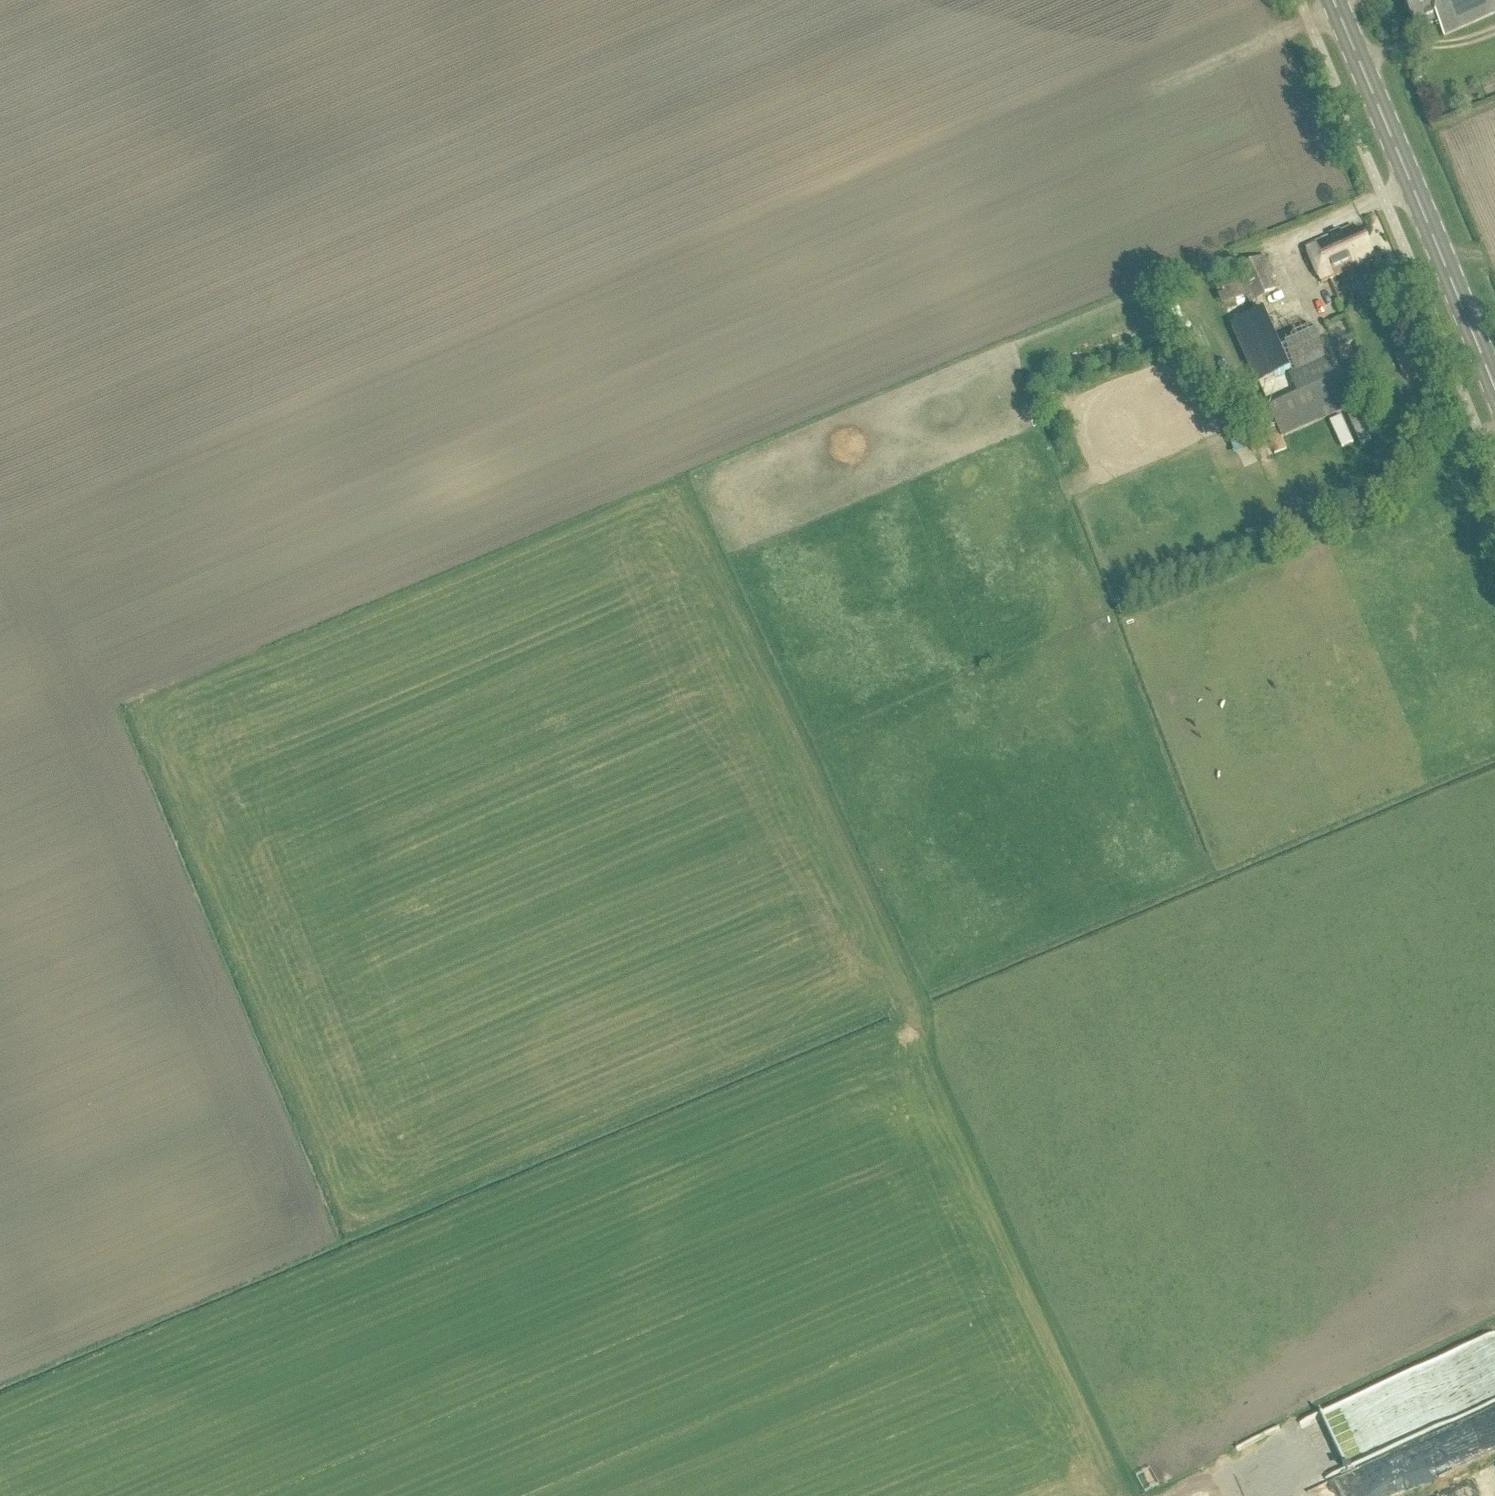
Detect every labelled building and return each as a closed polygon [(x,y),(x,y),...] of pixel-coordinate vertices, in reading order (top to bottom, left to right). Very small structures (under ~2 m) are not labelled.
[(1418,32),(1439,23),(1445,36),(1494,15),(1494,0),(1405,0),(1418,32)] [(1420,73),(1412,76),(1415,83),(1423,80),(1420,73)] [(1359,280),(1355,272),(1377,263),(1365,234),(1358,237),(1354,227),(1308,247),(1325,285),(1346,276),(1349,284),(1359,280)] [(1267,258),(1240,270),(1254,302),(1281,290),(1267,258)] [(1297,395),(1272,407),(1286,440),(1349,411),(1326,360),(1293,374),(1289,376),(1297,395)]
